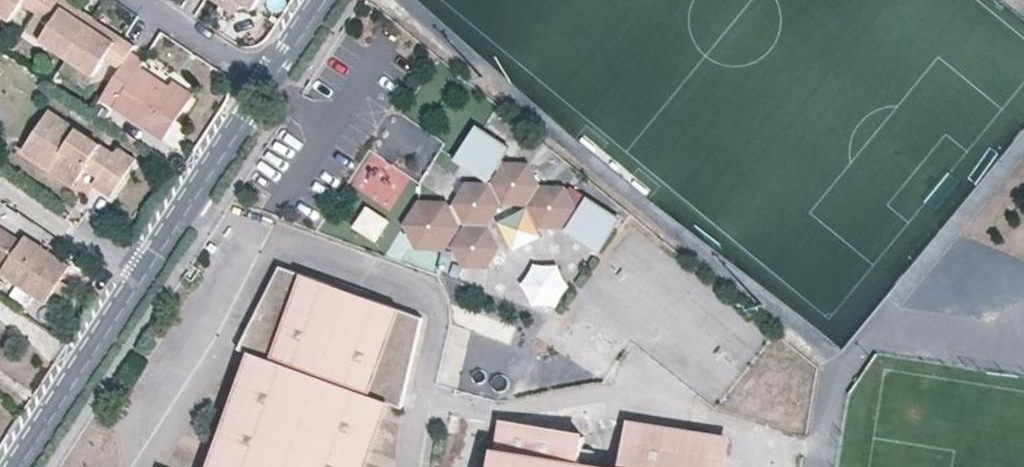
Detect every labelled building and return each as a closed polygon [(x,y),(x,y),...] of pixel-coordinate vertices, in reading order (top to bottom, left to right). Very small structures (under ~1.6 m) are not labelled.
[(38,13),(46,0),(0,0),(0,12),(11,19),(22,3),(38,13)] [(67,57),(89,23),(63,5),(66,0),(46,0),(38,13),(51,23),(41,40),(67,57)] [(94,16),(70,0),(66,0),(63,5),(89,23),(94,16)] [(223,5),(236,14),(240,8),(227,0),(226,0),(223,5)] [(240,8),(243,2),(252,8),(258,0),(227,0),(240,8)] [(117,42),(122,34),(94,16),(89,23),(117,42)] [(132,51),(137,44),(122,34),(117,42),(89,23),(67,57),(94,75),(106,58),(121,68),(132,51)] [(120,96),(114,105),(165,139),(190,99),(170,86),(140,67),(144,60),(132,51),(121,68),(108,87),(120,96)] [(170,86),(190,99),(194,93),(174,80),(170,86)] [(108,87),(102,96),(114,105),(120,96),(108,87)] [(22,150),(48,168),(52,162),(78,180),(87,167),(99,176),(93,184),(112,196),(137,158),(119,146),(115,152),(50,109),(22,150)] [(481,124),(460,159),(493,184),(507,162),(511,144),(486,128),(481,124)] [(350,182),(392,210),(414,176),(371,149),(350,182)] [(52,162),(48,168),(74,186),(78,180),(52,162)] [(458,243),(468,263),(493,265),(505,245),(496,223),(509,201),(535,204),(544,224),(565,225),(578,205),(566,183),(540,184),(529,162),(507,162),(493,184),(470,184),(459,202),(470,226),(458,243)] [(586,191),(565,228),(601,250),(623,213),(586,191)] [(421,245),(458,243),(470,226),(459,202),(422,202),(407,224),(421,245)] [(17,273),(33,249),(0,227),(0,262),(17,273)] [(13,279),(58,310),(83,273),(37,243),(33,249),(17,273),(13,279)] [(527,302),(564,304),(566,262),(529,261),(527,302)] [(0,262),(0,271),(13,279),(17,273),(0,262)] [(369,397),(402,410),(423,320),(300,273),(281,266),(239,347),(268,359),(213,466),(352,466),(369,397)] [(576,464),(580,434),(504,422),(501,451),(497,451),(494,466),(597,466),(576,464)] [(727,440),(607,423),(600,466),(723,466),(727,440)]
